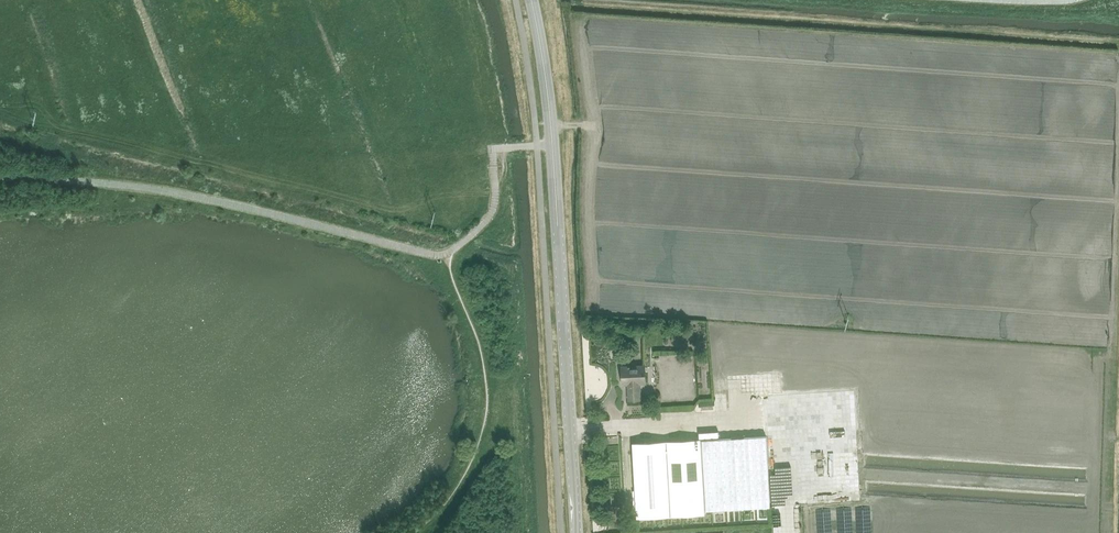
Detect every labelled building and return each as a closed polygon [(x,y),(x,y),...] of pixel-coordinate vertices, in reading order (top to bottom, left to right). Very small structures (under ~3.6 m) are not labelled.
[(459,162),(460,169),(471,167),(470,160),(459,162)] [(409,168),(412,176),(423,173),(420,165),(409,168)] [(639,383),(646,383),(645,365),(622,367),(623,384),(628,384),(629,400),(640,399),(639,383)] [(766,436),(720,439),(700,440),(705,510),(771,507),(766,436)] [(705,510),(700,440),(633,444),(637,517),(705,513),(705,510)]
